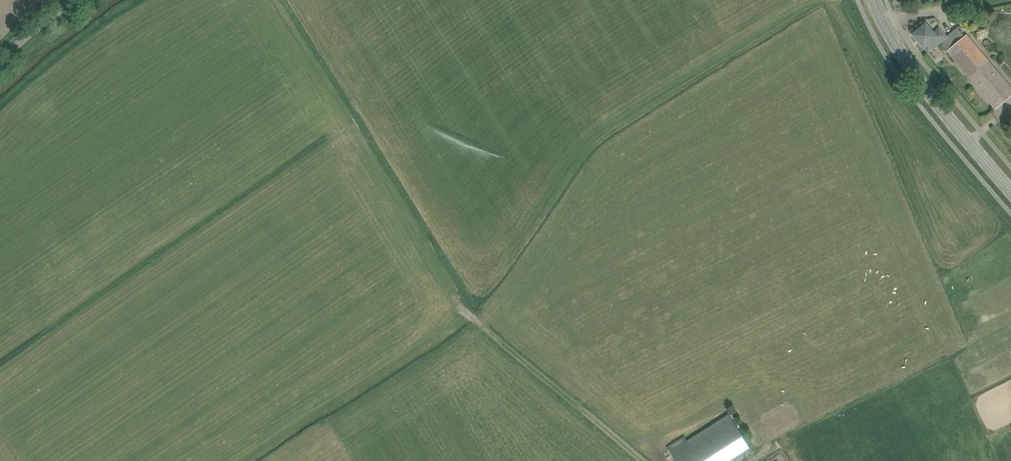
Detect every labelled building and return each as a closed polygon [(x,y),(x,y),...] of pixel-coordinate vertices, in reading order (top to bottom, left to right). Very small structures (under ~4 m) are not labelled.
[(914,35),(924,47),(925,47),(929,52),(941,42),(997,108),(1010,96),(1010,88),(966,35),(965,36),(957,28),(956,29),(948,36),(941,28),(938,30),(933,35),(925,25),(914,35)] [(670,452),(676,460),(734,460),(752,449),(729,414),(688,441),(684,436),(667,447),(670,452)]
